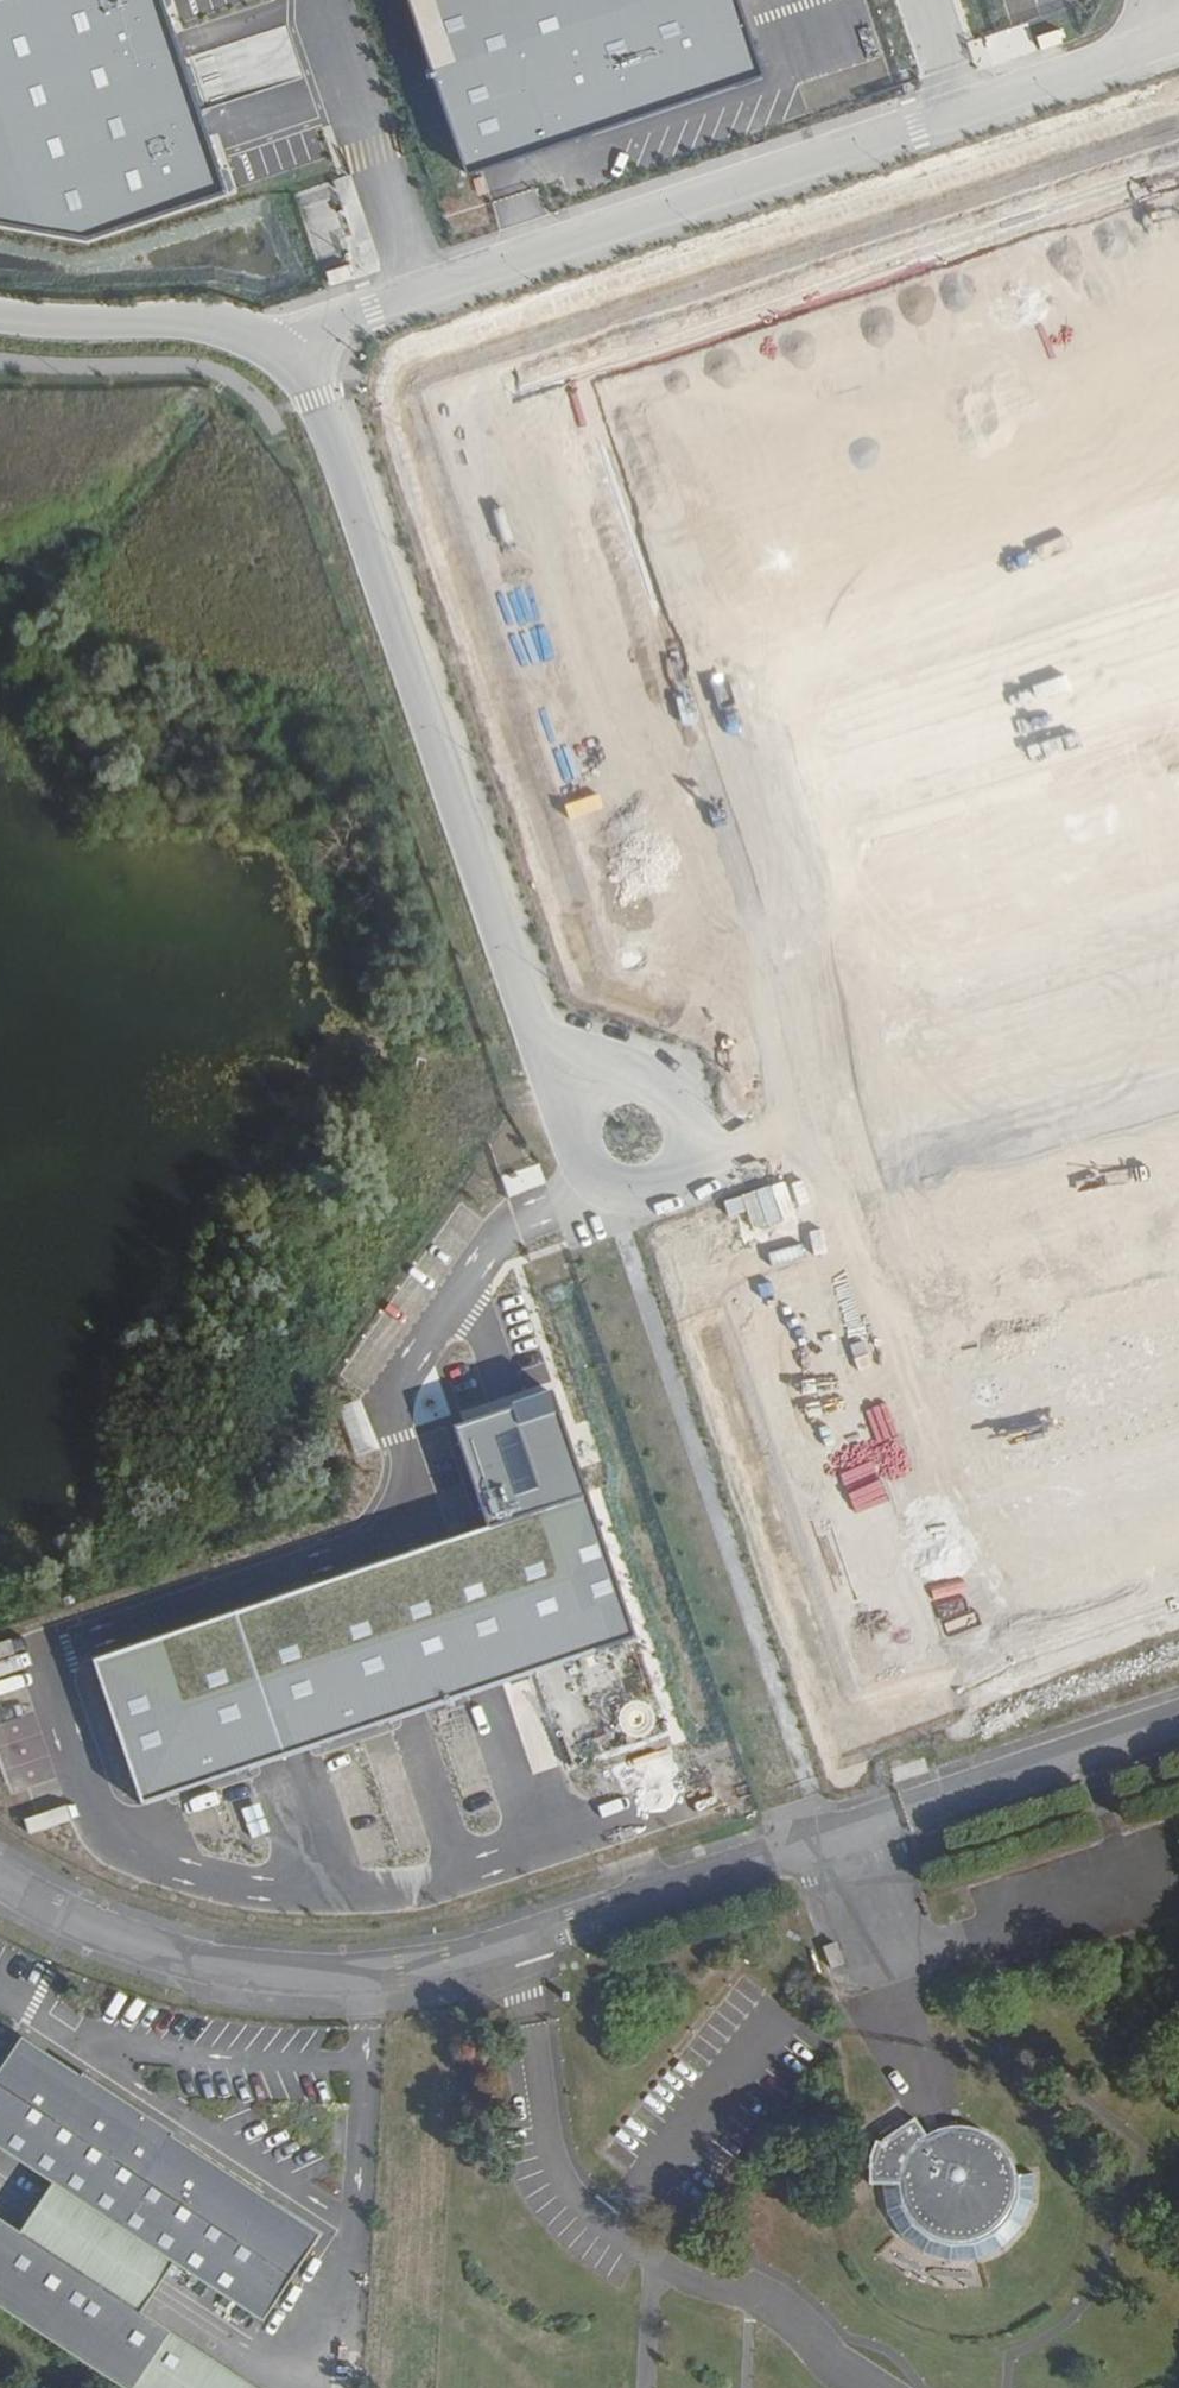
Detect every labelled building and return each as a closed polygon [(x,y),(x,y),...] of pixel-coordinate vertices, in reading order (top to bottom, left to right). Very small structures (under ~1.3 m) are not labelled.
[(75,210),(230,171),(174,0),(0,0),(0,196),(75,210)] [(465,172),(758,76),(734,0),(409,0),(465,172)] [(489,1526),(94,1658),(143,1802),(637,1637),(554,1392),(455,1425),(489,1526)] [(126,2387),(255,2387),(141,2312),(171,2262),(259,2320),(318,2233),(23,2039),(0,2074),(0,2150),(52,2184),(20,2234),(0,2220),(0,2306),(126,2387)] [(910,2146),(896,2174),(914,2178),(915,2197),(921,2212),(932,2224),(947,2230),(966,2231),(982,2226),(1001,2208),(1004,2185),(999,2166),(1013,2158),(994,2136),(972,2126),(949,2126),(922,2135),(910,2146)] [(314,2249),(285,2288),(296,2296),(325,2256),(314,2249)]
